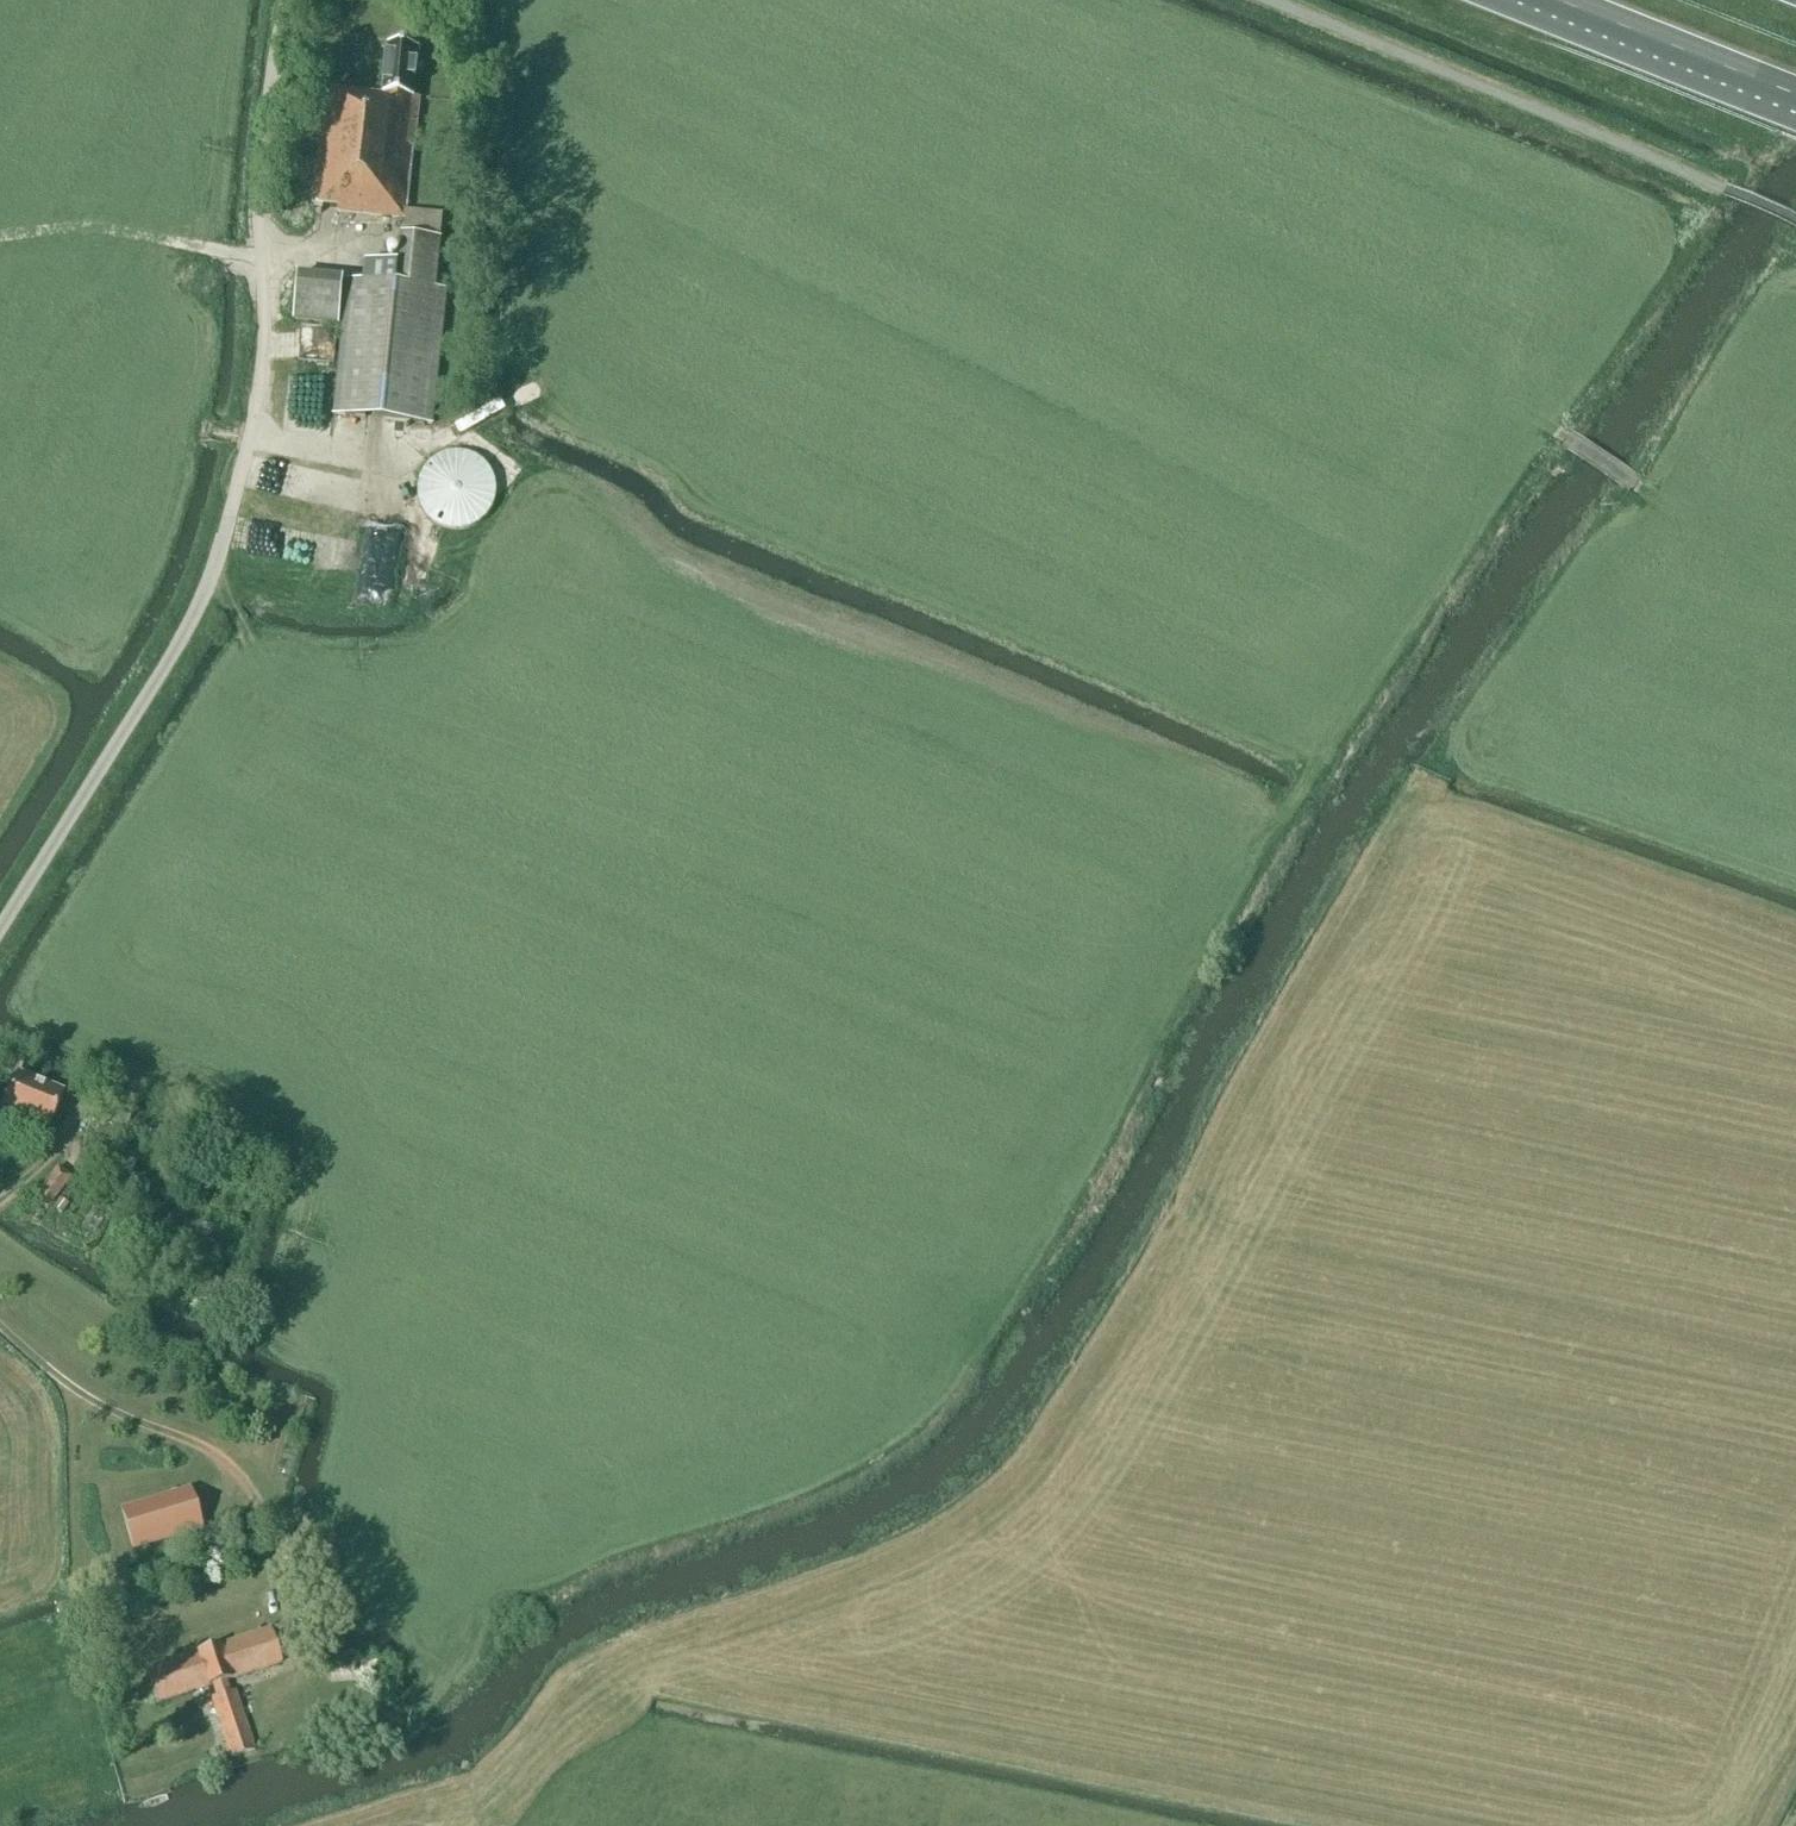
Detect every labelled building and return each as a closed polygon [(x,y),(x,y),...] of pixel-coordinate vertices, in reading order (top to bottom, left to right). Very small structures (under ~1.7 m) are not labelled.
[(334,414),(432,424),(447,291),(436,290),(443,215),(406,211),(418,99),(414,99),(419,49),(388,46),(381,95),(326,90),(313,205),(339,207),(338,213),(404,220),(397,285),(348,281),(334,414)] [(295,320),(339,324),(343,280),(299,276),(295,320)] [(491,510),(495,502),(496,493),(495,484),(493,475),(488,468),(482,462),(474,457),(466,454),(457,453),(448,454),(440,458),(432,463),(426,469),(422,477),(420,486),(420,495),(421,503),(425,511),(431,518),(438,524),(446,528),(454,530),(463,529),(472,527),(480,523),(486,517),(491,510)] [(2,1113),(48,1131),(63,1094),(18,1076),(23,1062),(9,1057),(3,1070),(17,1076),(2,1113)] [(31,1199),(46,1210),(70,1177),(56,1166),(31,1199)] [(60,1199),(53,1208),(61,1215),(68,1205),(60,1199)] [(208,1277),(198,1299),(210,1304),(220,1283),(208,1277)] [(121,1512),(132,1549),(200,1528),(189,1492),(121,1512)] [(278,1627),(146,1670),(157,1704),(212,1686),(215,1696),(209,1698),(228,1757),(254,1749),(234,1690),(229,1692),(226,1681),(281,1663),(275,1645),(283,1642),(278,1627)]
